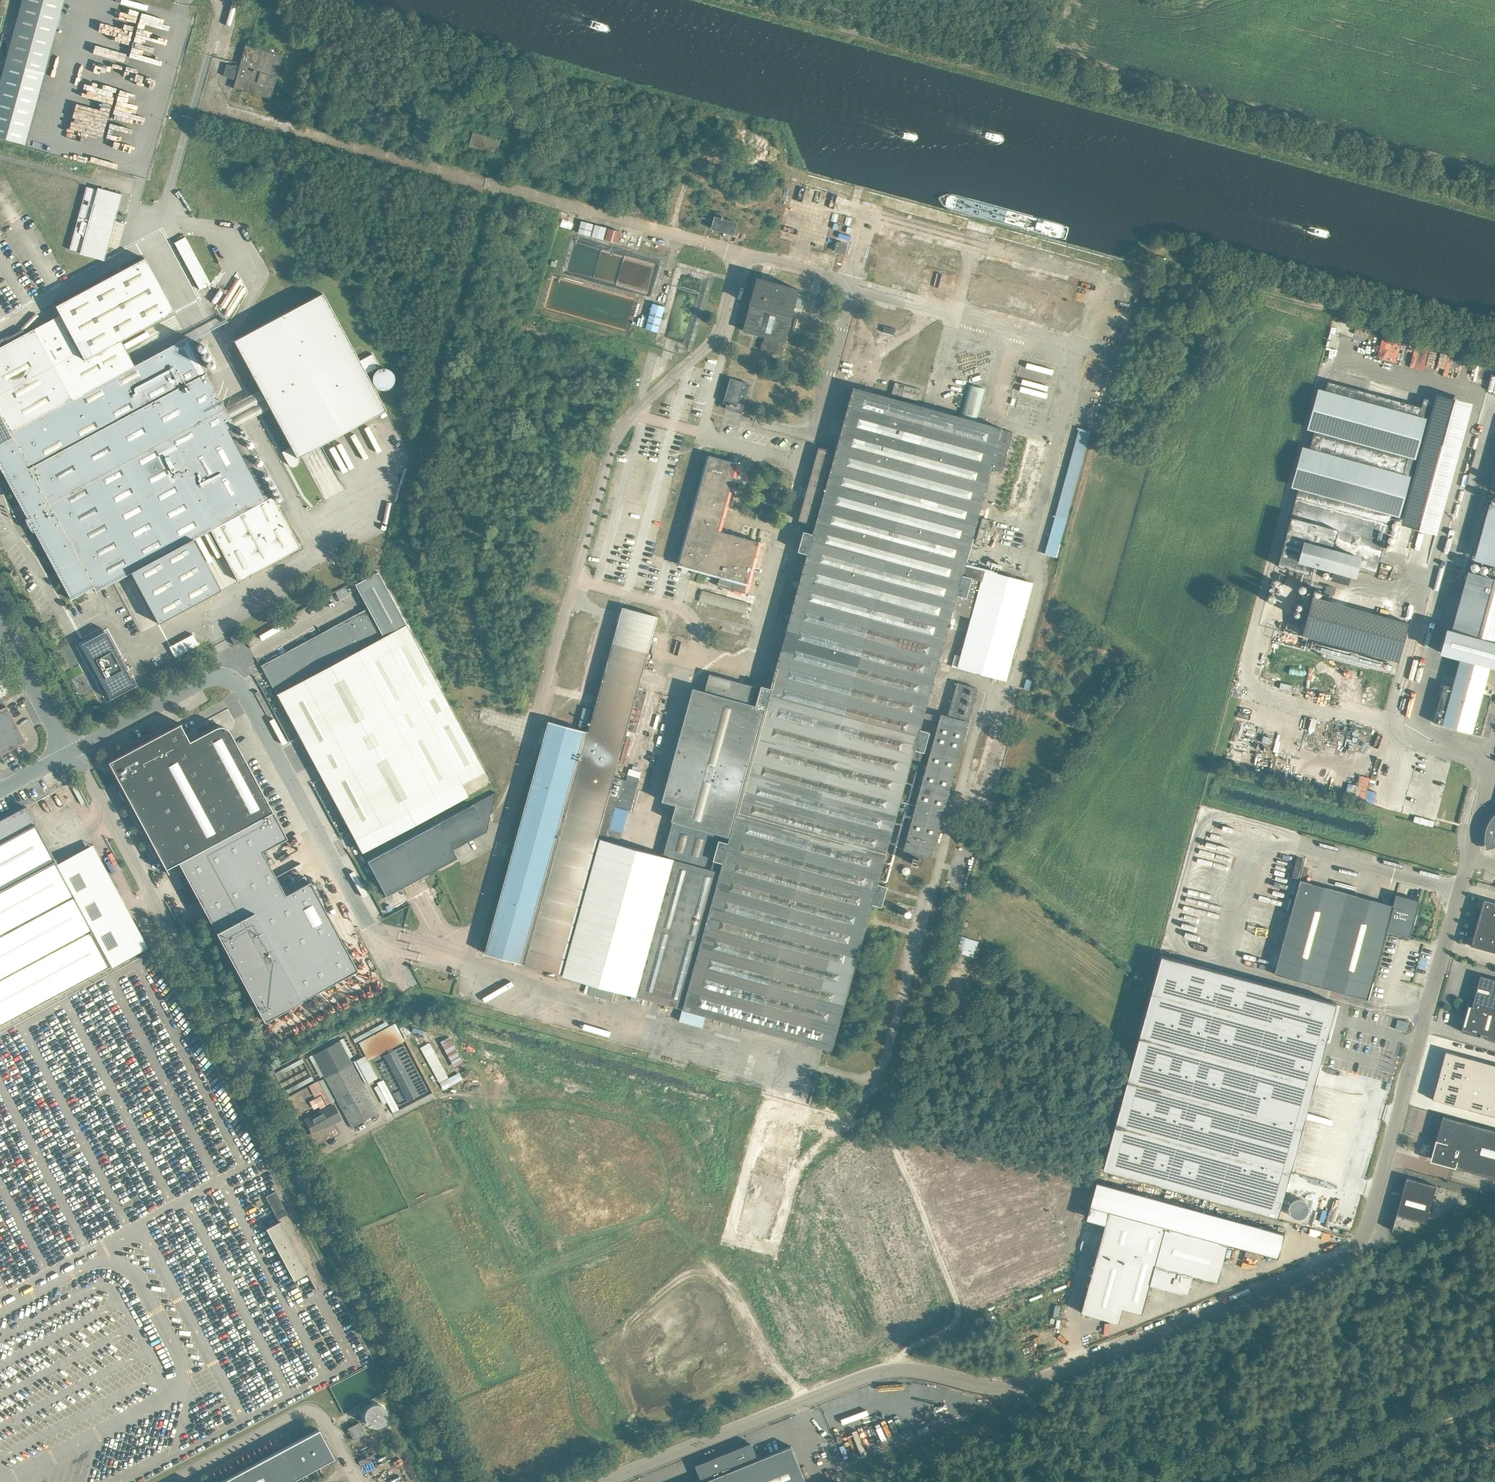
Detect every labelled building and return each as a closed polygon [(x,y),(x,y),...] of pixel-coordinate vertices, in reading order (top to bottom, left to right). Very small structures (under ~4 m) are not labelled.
[(14,28),(53,39),(63,0),(22,0),(14,28)] [(282,56),(258,49),(245,45),(239,66),(236,65),(235,65),(235,66),(226,64),(223,76),(235,80),(233,88),(270,98),(282,56)] [(497,154),(500,145),(501,139),(474,131),(469,146),(497,154)] [(86,187),(69,248),(82,252),(103,258),(116,210),(120,194),(99,188),(99,190),(86,187)] [(734,235),(737,225),(737,223),(723,219),(725,214),(717,212),(712,229),(734,235)] [(574,222),(569,220),(563,219),(561,226),(571,229),(574,222)] [(578,233),(591,236),(594,224),(582,221),(578,233)] [(592,236),(604,239),(607,228),(595,224),(592,236)] [(606,240),(618,243),(621,231),(609,228),(606,240)] [(838,242),(835,250),(844,253),(846,244),(838,242)] [(120,340),(173,312),(144,258),(55,306),(60,315),(84,360),(120,340)] [(744,331),(765,336),(764,341),(763,341),(760,349),(782,355),(785,342),(800,289),(759,278),(744,331)] [(322,293),(278,318),(341,433),(385,409),(366,373),(379,366),(372,354),(359,361),(322,293)] [(646,328),(658,332),(665,307),(653,303),(646,328)] [(134,366),(120,340),(84,360),(60,315),(0,347),(0,414),(10,432),(134,366)] [(792,329),(798,331),(801,319),(796,317),(792,329)] [(341,433),(278,318),(234,342),(291,447),(282,452),(289,464),(290,466),(291,466),(293,466),(294,466),(295,466),(296,465),(297,464),(298,463),(298,462),(298,461),(298,459),(298,458),(297,457),(341,433)] [(1362,327),(1356,325),(1354,334),(1368,337),(1370,330),(1362,327)] [(272,497),(187,338),(134,366),(10,432),(13,438),(93,587),(95,592),(131,573),(193,539),(210,530),(272,497)] [(381,390),(383,390),(386,389),(388,388),(390,387),(392,385),(393,383),(394,381),(394,379),(394,376),(393,374),(392,372),(390,370),(388,369),(385,368),(383,368),(380,368),(378,369),(377,370),(375,371),(374,373),(372,375),(372,378),(372,380),(373,383),(374,385),(375,387),(377,388),(379,389),(381,390)] [(742,413),(750,384),(731,379),(724,402),(728,403),(726,408),(742,413)] [(1328,381),(1296,497),(1390,523),(1392,515),(1422,407),(1420,407),(1328,381)] [(921,389),(896,382),(892,394),(918,401),(921,389)] [(1013,431),(922,406),(854,388),(813,533),(805,531),(799,551),(809,554),(772,688),(762,686),(757,705),(767,708),(732,837),(731,844),(721,841),(715,861),(725,864),(722,872),(686,1009),(832,1049),(872,903),(883,906),(888,887),(878,884),(912,758),(922,761),(930,730),(920,728),(923,716),(925,712),(952,613),(972,618),(961,656),(955,654),(952,665),(1006,680),(1033,583),(965,565),(992,469),(1002,472),(1013,431)] [(1422,407),(1392,515),(1402,517),(1439,528),(1471,411),(1434,401),(1422,397),(1420,407),(1422,407)] [(10,432),(0,414),(0,444),(13,438),(10,432)] [(1091,431),(1089,430),(1079,428),(1055,515),(1044,553),(1056,557),(1067,519),(1091,431)] [(13,438),(0,444),(0,468),(71,599),(93,587),(13,438)] [(833,451),(819,447),(799,520),(813,524),(833,451)] [(680,564),(721,575),(748,583),(760,542),(719,530),(738,463),(710,455),(680,564)] [(300,547),(272,497),(210,530),(237,581),(300,547)] [(1296,497),(1277,565),(1309,574),(1312,565),(1351,575),(1353,565),(1376,572),(1390,523),(1296,497)] [(1490,507),(1474,564),(1494,569),(1494,508),(1490,507)] [(220,590),(193,539),(131,573),(158,623),(220,590)] [(1471,571),(1447,655),(1459,658),(1490,667),(1494,668),(1494,577),(1471,571)] [(378,572),(355,584),(367,608),(383,637),(406,624),(378,572)] [(748,583),(721,575),(718,585),(745,593),(748,583)] [(1314,597),(1303,636),(1400,662),(1410,623),(1314,597)] [(636,732),(643,708),(648,690),(639,688),(658,617),(623,607),(608,661),(602,660),(596,683),(602,684),(589,732),(526,964),(564,974),(602,839),(598,838),(609,796),(618,798),(623,779),(615,777),(628,730),(636,732)] [(276,694),(383,637),(367,608),(261,665),(276,694)] [(485,771),(406,624),(383,637),(276,694),(361,853),(468,796),(462,783),(485,771)] [(125,668),(106,633),(84,645),(111,696),(134,684),(125,668)] [(230,637),(234,645),(240,642),(236,634),(230,637)] [(1482,695),(1490,667),(1459,658),(1452,686),(1444,684),(1433,722),(1481,735),(1491,697),(1482,695)] [(767,708),(757,705),(751,704),(756,686),(710,673),(705,691),(694,688),(663,801),(677,805),(672,821),(732,837),(767,708)] [(941,717),(925,712),(923,716),(941,721),(905,850),(912,852),(909,862),(921,865),(924,855),(931,857),(977,688),(958,683),(949,716),(942,714),(941,717)] [(0,709),(0,755),(25,742),(6,706),(0,709)] [(526,964),(589,732),(549,721),(547,731),(486,953),(526,964)] [(272,811),(229,732),(229,731),(227,728),(223,726),(219,726),(215,727),(189,741),(179,724),(181,723),(117,757),(119,762),(115,764),(114,766),(113,768),(113,771),(168,873),(166,868),(178,862),(272,811)] [(971,769),(978,772),(975,785),(996,790),(1011,733),(990,727),(982,760),(974,757),(971,769)] [(631,738),(628,737),(620,764),(624,765),(631,738)] [(623,779),(618,798),(616,807),(630,811),(640,777),(628,774),(626,780),(623,779)] [(496,792),(438,823),(452,849),(486,831),(496,792)] [(610,829),(616,807),(618,798),(609,796),(598,838),(602,839),(619,844),(622,832),(610,829)] [(51,855),(25,807),(0,820),(0,1024),(111,965),(51,855)] [(309,881),(285,894),(262,851),(286,838),(272,811),(178,862),(215,931),(263,1020),(301,1000),(357,970),(309,881)] [(1493,818),(1490,823),(1488,828),(1486,833),(1486,838),(1486,844),(1487,849),(1494,847),(1494,816),(1493,818)] [(457,858),(452,849),(438,823),(367,861),(386,896),(457,858)] [(664,856),(619,844),(602,839),(564,974),(564,976),(592,983),(589,994),(612,1000),(615,990),(686,1009),(722,872),(664,856)] [(1396,894),(1393,906),(1300,880),(1275,974),(1368,999),(1387,930),(1410,937),(1420,901),(1396,894)] [(1483,899),(1471,946),(1494,952),(1494,903),(1483,899)] [(953,963),(959,965),(963,949),(975,953),(979,941),(962,936),(953,963)] [(935,937),(932,945),(942,948),(944,939),(935,937)] [(1162,955),(1103,1169),(1278,1217),(1331,1022),(1334,1023),(1335,1022),(1332,1021),(1336,1005),(1339,1006),(1339,1004),(1162,955)] [(1472,1004),(1494,1010),(1494,979),(1480,975),(1472,1004)] [(1472,1004),(1472,1005),(1473,1005),(1473,1006),(1472,1008),(1470,1007),(1470,1006),(1468,1005),(1468,1007),(1469,1007),(1468,1011),(1467,1011),(1468,1012),(1467,1016),(1466,1015),(1465,1016),(1467,1016),(1466,1020),(1464,1020),(1464,1021),(1465,1021),(1464,1025),(1463,1025),(1463,1026),(1464,1026),(1463,1030),(1462,1029),(1461,1031),(1463,1031),(1463,1030),(1467,1031),(1467,1033),(1468,1033),(1468,1031),(1472,1033),(1472,1034),(1473,1033),(1477,1034),(1476,1035),(1477,1035),(1477,1034),(1480,1035),(1480,1034),(1487,1036),(1486,1039),(1494,1041),(1494,1010),(1472,1004)] [(375,1027),(292,1074),(290,1075),(289,1077),(288,1078),(287,1079),(286,1081),(285,1082),(285,1084),(284,1085),(284,1087),(284,1089),(284,1091),(285,1093),(285,1095),(286,1097),(382,1263),(383,1265),(384,1266),(384,1267),(386,1268),(387,1270),(388,1271),(390,1272),(391,1273),(393,1274),(394,1275),(396,1275),(397,1276),(399,1276),(444,1289),(445,1289),(446,1289),(447,1289),(448,1289),(449,1289),(450,1289),(450,1288),(451,1288),(452,1287),(453,1286),(453,1285),(454,1285),(454,1284),(454,1283),(459,1264),(706,1332),(761,1134),(375,1027)] [(1432,1099),(1494,1116),(1494,1064),(1445,1051),(1432,1099)] [(1443,1115),(1435,1141),(1438,1142),(1436,1147),(1432,1158),(1450,1163),(1450,1162),(1455,1164),(1454,1167),(1494,1179),(1494,1130),(1443,1115)] [(1426,1223),(1436,1185),(1407,1178),(1396,1215),(1426,1223)] [(326,1285),(275,1191),(265,1196),(278,1220),(277,1221),(277,1222),(266,1228),(294,1280),(307,1273),(316,1290),(326,1285)] [(1228,1244),(1109,1211),(1082,1312),(1119,1322),(1123,1308),(1142,1313),(1150,1284),(1169,1289),(1169,1290),(1179,1292),(1188,1294),(1193,1275),(1218,1282),(1228,1244)] [(365,1434),(359,1422),(348,1428),(354,1440),(365,1434)] [(334,1458),(319,1429),(220,1481),(288,1481),(334,1458)] [(703,1481),(758,1459),(752,1442),(709,1459),(710,1461),(697,1467),(703,1481)] [(703,1481),(702,1481),(806,1481),(792,1446),(758,1459),(703,1481)]
